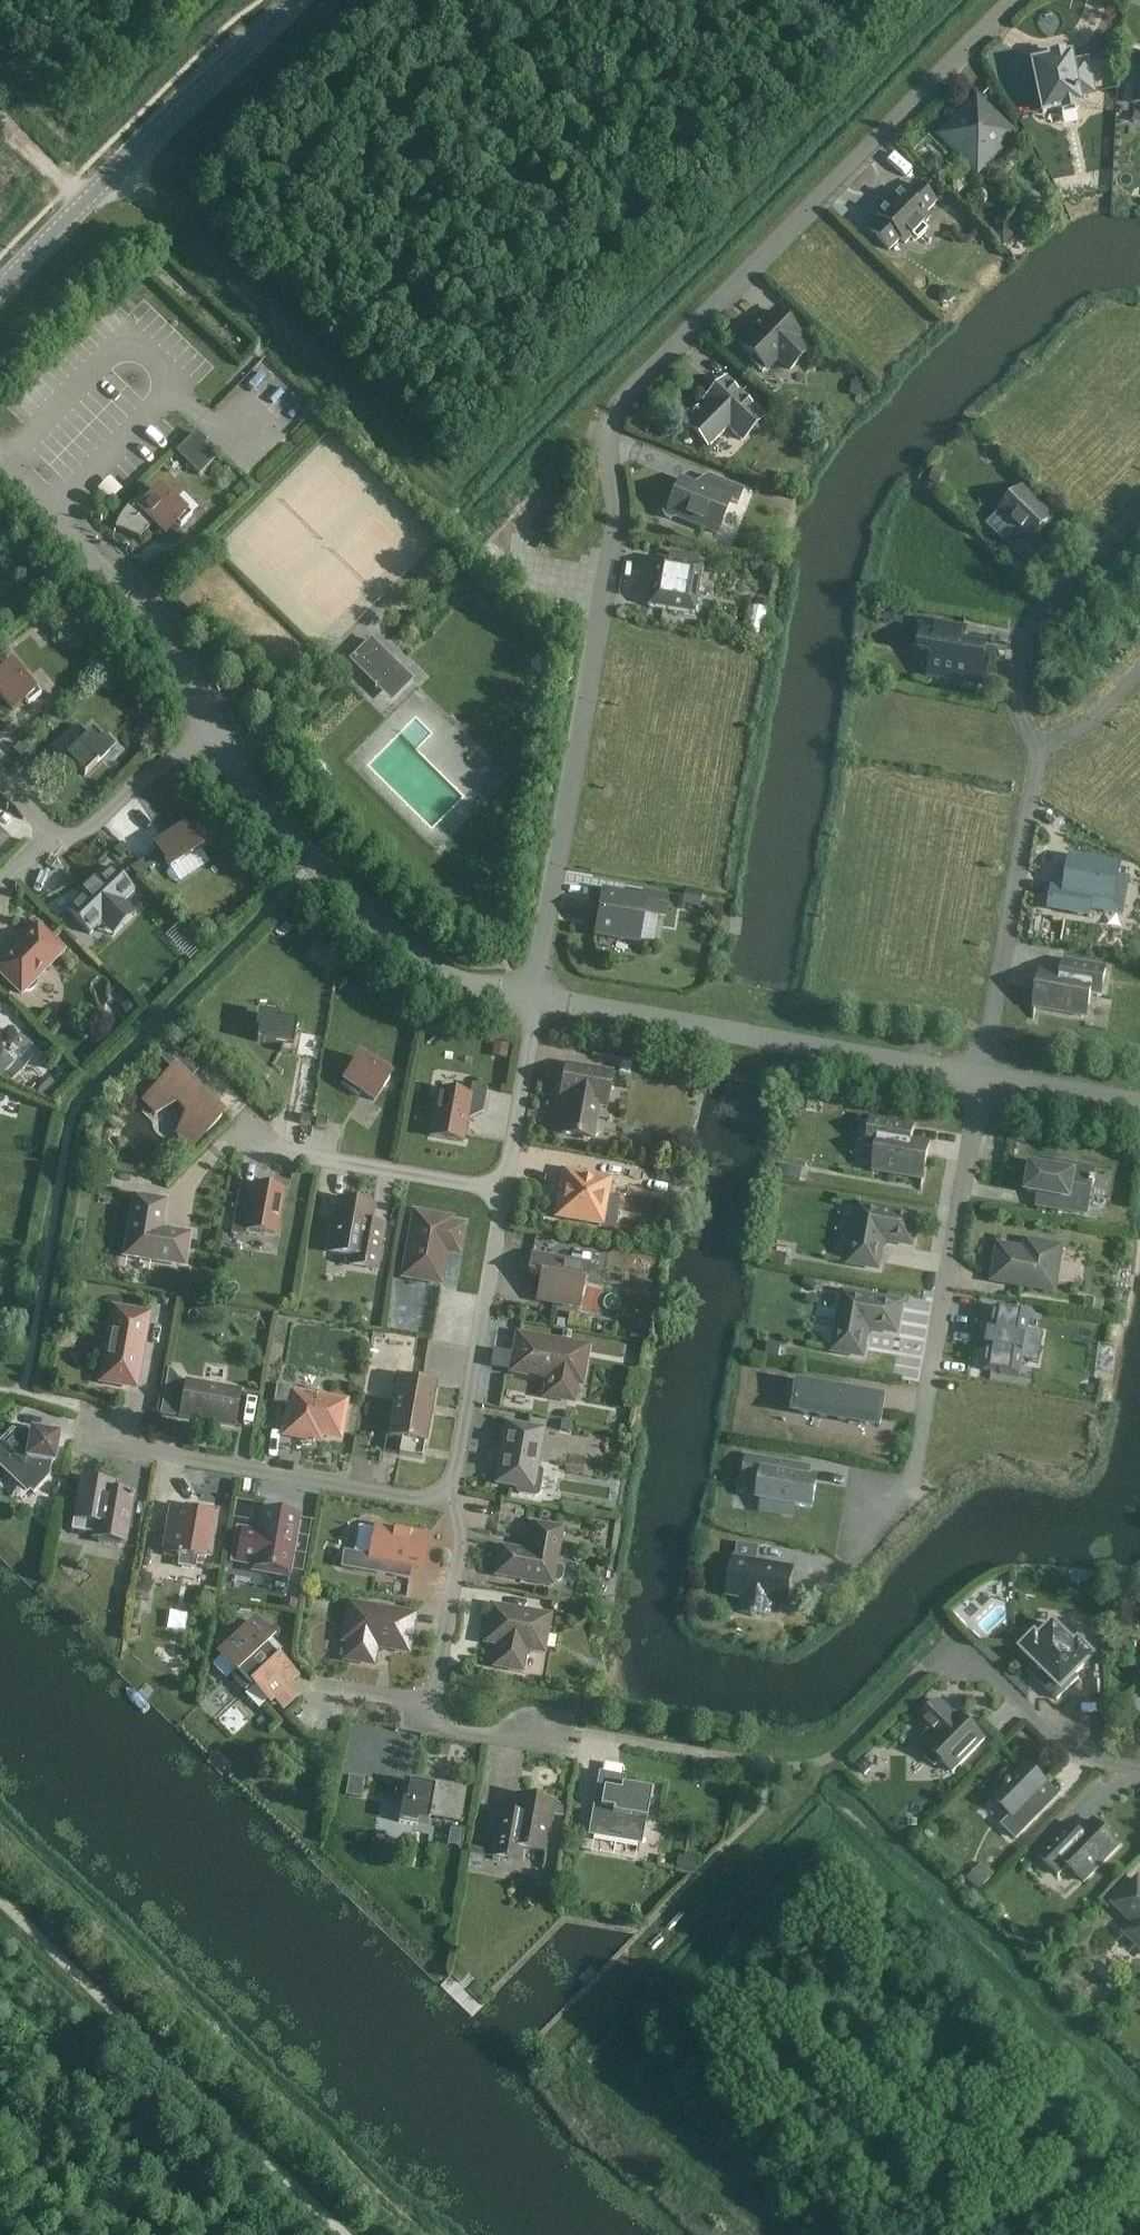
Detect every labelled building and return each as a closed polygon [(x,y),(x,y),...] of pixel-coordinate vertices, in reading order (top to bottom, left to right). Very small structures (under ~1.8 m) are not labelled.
[(1101,39),(1100,54),(1114,56),(1115,41),(1101,39)] [(1069,58),(1033,65),(1043,112),(1078,105),(1077,98),(1093,94),(1086,61),(1070,65),(1069,58)] [(1011,135),(976,101),(942,136),(970,163),(983,151),(989,157),(1011,135)] [(870,231),(889,250),(900,239),(905,243),(910,238),(915,243),(929,229),(924,224),(929,219),(925,214),(936,203),(917,184),(906,195),(901,191),(876,215),(881,220),(870,231)] [(992,235),(1003,245),(1013,235),(1003,224),(992,235)] [(949,303),(954,298),(954,292),(950,287),(943,287),(938,291),(938,298),(943,302),(949,303)] [(799,334),(776,311),(742,346),(753,357),(751,360),(762,372),(777,357),(790,369),(808,351),(795,338),(799,334)] [(245,374),(275,407),(289,395),(277,382),(284,377),(265,356),(245,374)] [(742,392),(728,379),(718,389),(704,404),(707,407),(688,426),(709,447),(728,428),(741,440),(765,416),(742,392)] [(867,395),(867,383),(857,382),(856,394),(867,395)] [(219,455),(196,433),(178,452),(200,474),(219,455)] [(943,471),(936,468),(932,479),(939,482),(943,471)] [(102,474),(91,487),(106,499),(117,486),(102,474)] [(793,480),(780,475),(776,487),(788,491),(793,480)] [(680,479),(670,504),(665,506),(663,512),(665,517),(672,519),(677,518),(717,533),(730,501),(738,504),(743,490),(708,476),(703,489),(680,479)] [(246,489),(240,484),(232,491),(239,497),(246,489)] [(1024,487),(1001,511),(1024,534),(1012,547),(1030,565),(1051,545),(1039,533),(1055,517),(1024,487)] [(148,500),(141,494),(129,506),(133,510),(130,513),(127,517),(124,521),(122,525),(120,529),(115,527),(115,528),(139,538),(154,523),(166,535),(177,523),(181,527),(192,515),(177,500),(173,504),(159,489),(148,500)] [(672,556),(671,561),(694,565),(695,560),(672,556)] [(694,565),(671,561),(656,559),(648,606),(694,614),(703,567),(694,565)] [(739,605),(737,637),(757,638),(759,606),(739,605)] [(893,623),(894,612),(881,610),(880,621),(893,623)] [(930,675),(980,683),(987,647),(962,642),(965,629),(925,622),(920,651),(934,653),(930,675)] [(409,683),(410,682),(367,639),(366,640),(373,648),(367,654),(366,654),(357,664),(366,673),(367,673),(379,685),(375,689),(376,690),(396,670),(409,683)] [(0,674),(0,701),(3,699),(12,711),(25,701),(28,705),(41,694),(28,678),(24,681),(11,665),(0,674)] [(100,766),(116,751),(103,737),(100,740),(92,732),(88,736),(76,725),(51,751),(71,770),(75,766),(85,776),(97,763),(100,766)] [(20,745),(15,751),(22,758),(27,752),(20,745)] [(31,756),(25,762),(33,769),(39,764),(31,756)] [(156,847),(172,870),(202,849),(183,821),(166,833),(169,838),(156,847)] [(119,856),(126,849),(121,844),(114,851),(119,856)] [(83,932),(129,886),(105,862),(59,909),(83,932)] [(1056,894),(1052,912),(1088,919),(1090,901),(1113,903),(1118,874),(1074,863),(1068,897),(1056,894)] [(638,941),(643,911),(663,915),(666,897),(645,893),(643,900),(603,893),(596,934),(638,941)] [(701,896),(686,893),(684,906),(699,909),(701,896)] [(37,984),(36,979),(64,950),(38,925),(0,964),(0,973),(21,994),(24,991),(30,991),(34,988),(37,984)] [(1041,971),(1035,1007),(1087,1016),(1090,994),(1101,996),(1106,967),(1069,961),(1067,976),(1041,971)] [(258,1030),(256,1042),(281,1046),(280,1052),(297,1054),(300,1037),(294,1036),(297,1022),(281,1019),(281,1016),(258,1012),(256,1030),(258,1030)] [(493,1043),(491,1056),(505,1057),(507,1045),(493,1043)] [(171,1066),(181,1056),(174,1050),(170,1045),(158,1057),(163,1062),(165,1060),(171,1066)] [(375,1101),(390,1078),(360,1057),(341,1085),(359,1096),(362,1092),(375,1101)] [(612,1074),(590,1069),(566,1065),(560,1098),(560,1100),(567,1101),(562,1134),(589,1139),(590,1139),(592,1138),(594,1138),(596,1137),(597,1135),(598,1134),(599,1132),(600,1128),(600,1126),(599,1124),(598,1122),(597,1121),(596,1120),(594,1119),(592,1118),(590,1118),(590,1117),(592,1103),(600,1104),(607,1106),(612,1074)] [(144,1101),(156,1113),(177,1102),(188,1112),(178,1134),(193,1148),(222,1116),(210,1105),(211,1104),(175,1069),(144,1101)] [(438,1090),(430,1137),(463,1142),(469,1111),(482,1114),(487,1087),(472,1085),(470,1096),(438,1090)] [(301,1115),(300,1123),(310,1125),(312,1116),(301,1115)] [(317,1117),(315,1126),(327,1127),(328,1119),(317,1117)] [(872,1117),(867,1146),(878,1148),(874,1170),(923,1178),(929,1143),(911,1140),(914,1125),(872,1117)] [(1056,1169),(1031,1165),(1027,1191),(1040,1194),(1038,1205),(1086,1214),(1094,1169),(1057,1162),(1056,1169)] [(657,1167),(656,1174),(661,1181),(669,1182),(669,1180),(673,1181),(674,1171),(657,1167)] [(790,1175),(799,1176),(800,1168),(792,1167),(790,1175)] [(90,1184),(103,1187),(106,1173),(92,1170),(90,1184)] [(557,1216),(614,1227),(620,1196),(607,1194),(610,1180),(569,1172),(564,1175),(557,1216)] [(231,1234),(246,1236),(247,1230),(276,1235),(284,1191),(277,1190),(274,1181),(260,1187),(253,1186),(252,1196),(238,1194),(231,1234)] [(136,1197),(127,1255),(184,1264),(189,1235),(160,1231),(165,1202),(136,1197)] [(379,1269),(386,1233),(387,1226),(372,1223),(375,1205),(339,1199),(330,1251),(352,1255),(351,1264),(379,1269)] [(883,1239),(911,1244),(917,1215),(860,1205),(849,1262),(878,1267),(883,1239)] [(451,1220),(420,1215),(415,1214),(404,1276),(440,1283),(445,1251),(459,1253),(463,1227),(450,1225),(451,1220)] [(999,1245),(993,1280),(1054,1291),(1062,1247),(1027,1241),(1025,1250),(999,1245)] [(774,1260),(782,1261),(784,1253),(775,1252),(774,1260)] [(589,1265),(557,1260),(532,1256),(529,1274),(541,1276),(537,1300),(579,1307),(583,1284),(586,1284),(589,1265)] [(862,1355),(868,1327),(896,1332),(901,1303),(844,1293),(834,1350),(862,1355)] [(1087,1298),(1085,1308),(1093,1309),(1095,1299),(1087,1298)] [(137,1383),(149,1314),(114,1308),(103,1370),(120,1373),(118,1385),(136,1388),(137,1383)] [(1020,1376),(1030,1314),(994,1308),(984,1370),(1020,1376)] [(587,1348),(518,1336),(512,1371),(549,1378),(546,1396),(572,1401),(575,1382),(580,1383),(587,1348)] [(773,1342),(770,1355),(783,1357),(785,1344),(773,1342)] [(174,1418),(180,1382),(181,1379),(177,1379),(171,1370),(167,1369),(159,1416),(174,1418)] [(397,1400),(390,1436),(402,1439),(399,1455),(422,1459),(430,1414),(426,1413),(428,1404),(432,1405),(435,1385),(421,1383),(422,1379),(397,1374),(392,1399),(397,1400)] [(201,1419),(214,1421),(214,1423),(235,1426),(241,1392),(185,1382),(179,1417),(201,1420),(201,1419)] [(277,1385),(274,1402),(290,1405),(285,1435),(304,1439),(306,1432),(340,1438),(346,1402),(294,1393),(295,1389),(277,1385)] [(881,1419),(882,1418),(881,1418),(884,1403),(885,1402),(799,1387),(794,1412),(795,1412),(796,1411),(878,1425),(878,1426),(879,1426),(880,1426),(881,1425),(880,1425),(881,1419)] [(572,1432),(573,1423),(562,1421),(561,1429),(572,1432)] [(543,1430),(507,1424),(497,1483),(518,1487),(517,1491),(519,1494),(535,1497),(538,1495),(542,1473),(540,1470),(536,1470),(543,1430)] [(35,1492),(50,1477),(53,1456),(55,1456),(58,1437),(37,1433),(36,1434),(12,1430),(0,1442),(0,1459),(35,1492)] [(774,1512),(792,1515),(794,1504),(812,1507),(816,1480),(799,1477),(801,1466),(747,1457),(745,1469),(763,1472),(758,1498),(776,1501),(774,1512)] [(102,1491),(103,1484),(80,1480),(73,1521),(94,1525),(92,1538),(99,1540),(99,1543),(118,1546),(119,1543),(126,1544),(129,1528),(132,1528),(134,1514),(131,1513),(134,1496),(102,1491)] [(196,1513),(185,1511),(170,1509),(163,1552),(177,1555),(177,1558),(180,1558),(179,1563),(182,1567),(191,1569),(196,1566),(197,1561),(197,1558),(205,1559),(210,1527),(216,1527),(218,1512),(197,1508),(196,1513)] [(298,1516),(263,1510),(258,1537),(242,1535),(237,1562),(254,1565),(253,1566),(288,1573),(298,1516)] [(554,1566),(563,1529),(534,1524),(529,1552),(501,1547),(496,1575),(550,1585),(551,1581),(555,1582),(559,1580),(561,1571),(559,1567),(554,1566)] [(418,1533),(415,1535),(375,1528),(370,1557),(344,1553),(342,1568),(377,1574),(379,1561),(420,1567),(424,1547),(427,1545),(427,1539),(424,1534),(418,1533)] [(792,1569),(757,1563),(735,1559),(729,1594),(745,1597),(742,1612),(752,1614),(752,1616),(757,1617),(757,1615),(767,1617),(770,1601),(786,1604),(792,1569)] [(149,1580),(139,1579),(138,1591),(147,1592),(149,1580)] [(214,1595),(201,1592),(199,1605),(212,1607),(214,1595)] [(295,1608),(297,1599),(284,1597),(282,1605),(295,1608)] [(349,1641),(346,1659),(372,1664),(376,1646),(408,1651),(412,1629),(400,1627),(402,1614),(350,1605),(344,1640),(349,1641)] [(549,1617),(503,1609),(492,1607),(486,1642),(499,1644),(495,1666),(521,1671),(525,1649),(543,1652),(549,1617)] [(285,1705),(297,1694),(288,1684),(295,1677),(272,1654),(279,1647),(256,1622),(221,1656),(236,1672),(232,1676),(248,1693),(254,1686),(269,1702),(276,1695),(285,1705)] [(1094,1656),(1079,1641),(1076,1645),(1054,1624),(1039,1638),(1036,1635),(1021,1649),(1051,1679),(1044,1686),(1057,1699),(1079,1677),(1075,1674),(1094,1656)] [(221,1715),(237,1732),(254,1717),(237,1700),(221,1715)] [(939,1700),(928,1712),(919,1720),(929,1730),(922,1738),(928,1744),(926,1746),(928,1748),(922,1754),(935,1766),(941,1760),(953,1771),(984,1739),(958,1713),(955,1716),(950,1711),(939,1700)] [(886,1752),(870,1752),(870,1771),(886,1772),(886,1752)] [(865,1774),(869,1771),(869,1762),(864,1757),(856,1766),(865,1774)] [(1004,1825),(1016,1838),(1039,1815),(1027,1803),(1046,1783),(1027,1764),(994,1798),(1012,1816),(1004,1825)] [(361,1797),(364,1779),(349,1777),(347,1795),(361,1797)] [(423,1785),(410,1783),(406,1801),(403,1800),(398,1822),(416,1825),(417,1822),(429,1824),(430,1814),(460,1819),(460,1823),(461,1823),(467,1788),(424,1780),(423,1785)] [(490,1807),(493,1785),(482,1784),(479,1805),(490,1807)] [(595,1806),(590,1835),(640,1843),(644,1820),(646,1821),(651,1791),(622,1786),(620,1792),(604,1789),(601,1807),(595,1806)] [(529,1849),(551,1853),(560,1804),(525,1798),(521,1816),(506,1813),(498,1858),(527,1863),(529,1849)] [(1059,1875),(1068,1866),(1084,1881),(1119,1846),(1093,1820),(1081,1833),(1070,1823),(1038,1855),(1059,1875)] [(678,1856),(676,1869),(693,1872),(696,1859),(678,1856)] [(966,1877),(978,1890),(994,1875),(982,1862),(966,1877)] [(1115,1903),(1136,1923),(1129,1930),(1139,1940),(1139,1880),(1139,1879),(1115,1903)]
